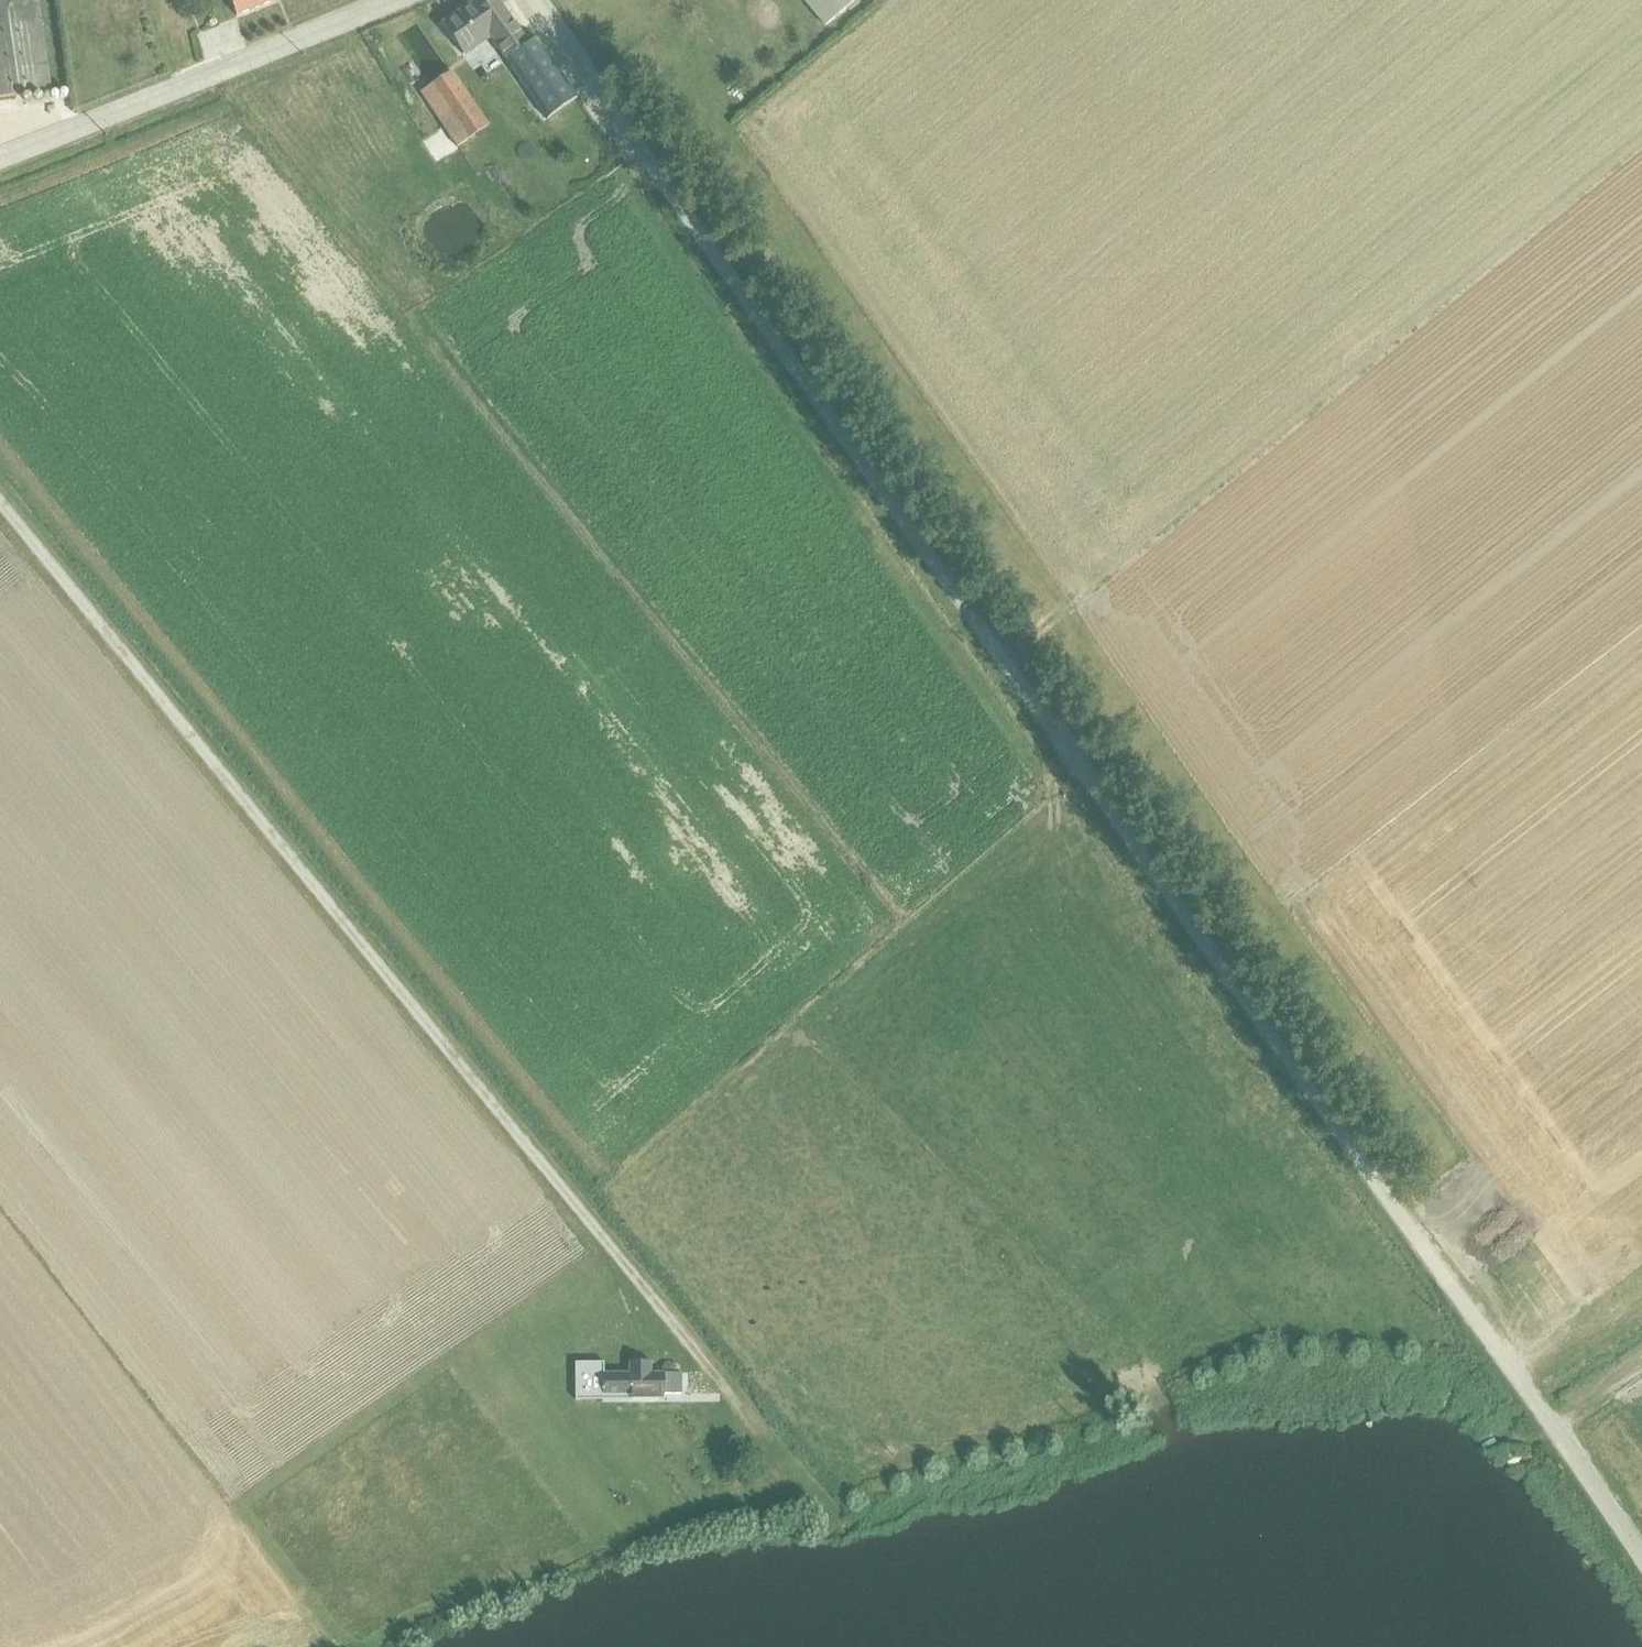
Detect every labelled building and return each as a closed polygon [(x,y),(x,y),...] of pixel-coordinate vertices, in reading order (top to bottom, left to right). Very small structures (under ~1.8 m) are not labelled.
[(46,94),(33,0),(0,0),(0,100),(46,94)] [(242,26),(282,13),(278,0),(239,0),(234,2),(242,26)] [(498,0),(463,0),(451,10),(528,108),(562,81),(498,0)] [(848,11),(861,0),(839,0),(848,11)] [(455,153),(490,125),(444,67),(426,81),(414,66),(387,87),(405,109),(414,101),(455,153)] [(573,1398),(664,1398),(664,1390),(680,1390),(680,1368),(652,1369),(652,1357),(627,1357),(627,1369),(605,1369),(605,1357),(573,1357),(573,1398)]
